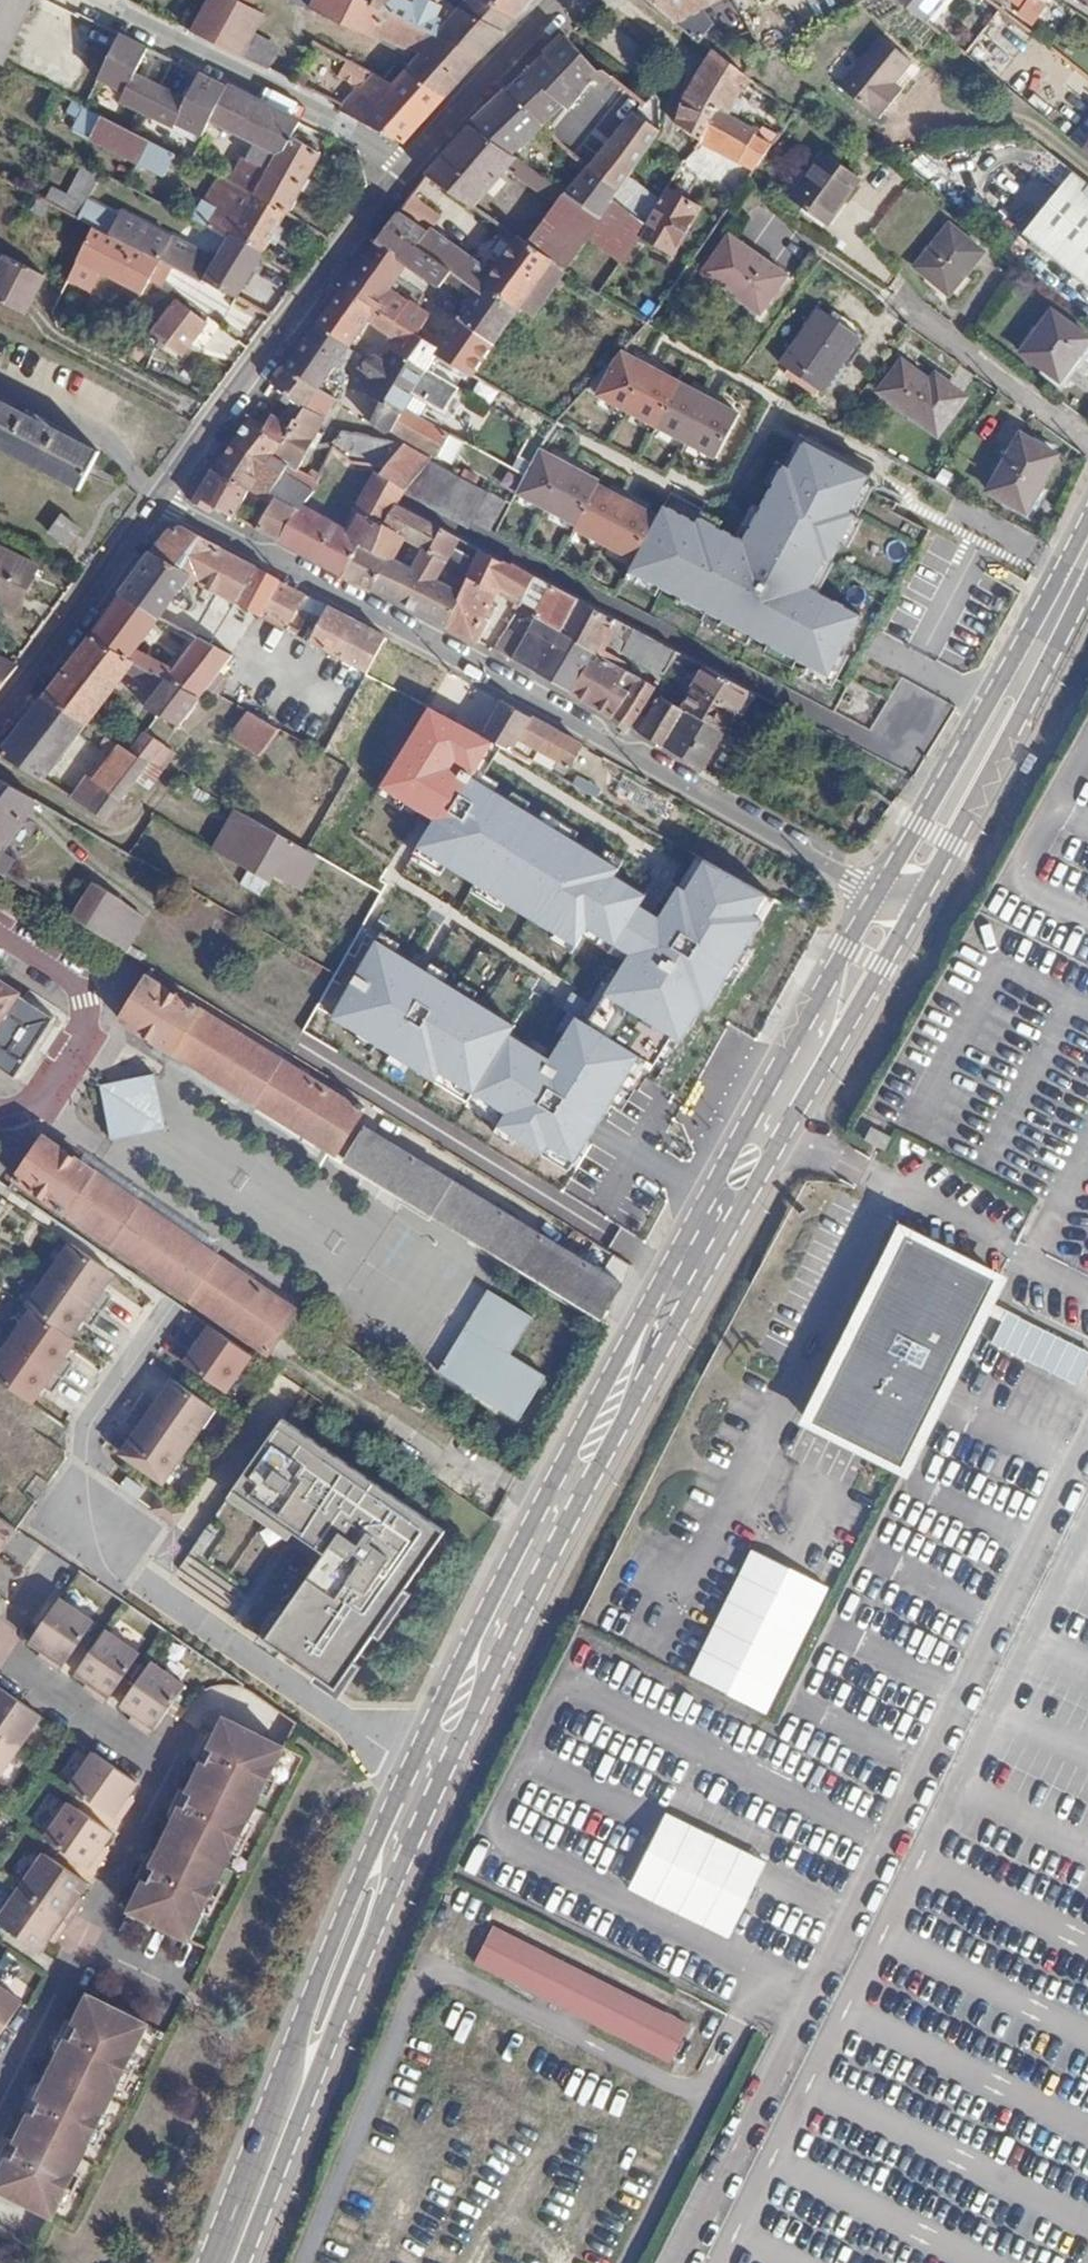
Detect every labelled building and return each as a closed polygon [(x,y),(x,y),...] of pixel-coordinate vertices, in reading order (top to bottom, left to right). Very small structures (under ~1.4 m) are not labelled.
[(220,0),(209,0),(192,35),(245,61),(265,22),(248,15),(220,0)] [(248,15),(256,0),(220,0),(248,15)] [(325,18),(321,24),(385,57),(392,44),(420,58),(394,87),(436,109),(477,64),(407,28),(387,18),(350,0),(307,0),(304,7),(325,18)] [(387,18),(396,0),(351,0),(387,18)] [(476,4),(514,23),(536,0),(468,0),(476,4)] [(676,27),(729,0),(642,0),(676,27)] [(935,28),(958,0),(901,0),(935,28)] [(1024,9),(1030,0),(1013,0),(1024,9)] [(414,15),(407,28),(477,64),(514,23),(476,4),(449,32),(414,15)] [(252,60),(270,65),(277,43),(259,37),(252,60)] [(562,40),(537,63),(584,93),(603,72),(562,40)] [(913,66),(883,42),(842,93),(880,125),(896,106),(887,99),(913,66)] [(710,137),(725,116),(747,84),(711,55),(680,99),(689,122),(710,137)] [(537,63),(508,89),(553,117),(572,95),(578,100),(584,93),(537,63)] [(296,122),(184,66),(164,107),(192,121),(261,155),(276,162),(288,139),(296,122)] [(608,68),(603,72),(614,80),(611,83),(643,108),(630,123),(660,143),(671,130),(662,107),(608,68)] [(401,146),(436,109),(394,87),(380,80),(341,113),(401,146)] [(508,89),(468,128),(516,159),(553,117),(508,89)] [(164,107),(144,146),(171,160),(194,172),(200,161),(177,148),(192,121),(164,107)] [(725,116),(710,137),(758,172),(773,150),(725,116)] [(576,155),(593,165),(612,134),(595,123),(576,155)] [(639,171),(660,143),(630,123),(608,151),(639,171)] [(556,256),(568,265),(606,215),(572,194),(516,159),(468,128),(426,178),(472,207),(508,167),(563,202),(531,242),(556,256)] [(229,157),(216,183),(281,217),(314,153),(288,139),(276,162),(261,155),(253,169),(229,157)] [(719,182),(730,160),(697,144),(686,166),(719,182)] [(171,160),(144,146),(132,169),(159,183),(171,160)] [(639,171),(608,151),(572,194),(606,215),(639,171)] [(1024,238),(1087,291),(1087,188),(1046,153),(1034,167),(1060,191),(1024,238)] [(866,182),(827,156),(803,191),(841,217),(866,182)] [(81,214),(97,175),(80,167),(69,193),(52,187),(46,200),(81,214)] [(679,180),(644,226),(676,250),(711,203),(679,180)] [(229,244),(260,259),(281,217),(216,183),(191,228),(227,246),(229,244)] [(412,197),(396,215),(415,227),(428,208),(412,197)] [(438,281),(445,273),(450,265),(416,246),(425,234),(415,227),(396,215),(375,243),(438,281)] [(126,217),(116,236),(177,268),(240,300),(260,259),(229,244),(227,246),(219,263),(126,217)] [(116,236),(99,228),(71,280),(94,292),(105,273),(147,295),(155,280),(167,287),(177,268),(116,236)] [(425,234),(416,246),(450,265),(484,283),(494,267),(429,229),(425,234)] [(518,233),(494,267),(484,283),(521,304),(556,256),(531,242),(518,233)] [(787,269),(737,233),(710,270),(761,306),(787,269)] [(950,234),(919,277),(954,303),(986,259),(950,234)] [(556,256),(521,304),(532,313),(568,265),(556,256)] [(364,257),(343,287),(378,307),(397,277),(364,257)] [(0,270),(0,305),(24,318),(44,281),(6,260),(0,270)] [(463,313),(499,335),(521,304),(484,283),(450,265),(445,273),(477,291),(463,313)] [(399,338),(434,358),(443,345),(400,320),(378,307),(343,287),(324,312),(360,335),(370,320),(399,338)] [(208,319),(181,298),(156,329),(183,350),(208,319)] [(411,302),(400,320),(443,345),(476,365),(499,335),(463,313),(446,336),(424,323),(429,313),(411,302)] [(860,334),(819,308),(783,364),(824,391),(860,334)] [(1052,319),(1023,363),(1061,391),(1087,355),(1087,346),(1052,319)] [(309,334),(286,367),(306,380),(319,362),(334,372),(344,356),(309,334)] [(399,338),(384,358),(381,362),(415,384),(444,402),(463,376),(434,358),(399,338)] [(627,411),(648,364),(621,350),(596,395),(627,411)] [(389,421),(402,402),(415,384),(381,362),(384,358),(379,354),(371,364),(378,368),(367,383),(382,395),(371,413),(387,425),(389,421)] [(283,399),(293,405),(305,413),(310,406),(325,386),(334,372),(319,362),(306,380),(286,367),(274,382),(289,392),(283,399)] [(648,364),(627,411),(657,427),(681,380),(648,364)] [(879,394),(937,436),(963,400),(933,377),(927,387),(899,367),(879,394)] [(687,442),(711,396),(681,380),(657,427),(687,442)] [(325,386),(310,406),(328,418),(340,396),(325,386)] [(739,411),(711,396),(687,442),(716,458),(739,411)] [(445,427),(402,402),(389,421),(434,446),(445,427)] [(293,405),(287,412),(301,418),(322,428),(328,418),(310,406),(305,413),(293,405)] [(75,493),(94,456),(52,434),(33,420),(31,424),(0,407),(0,454),(75,493)] [(231,445),(268,467),(301,418),(287,412),(282,419),(273,414),(261,432),(246,423),(231,445)] [(301,418),(268,467),(279,474),(286,468),(295,474),(311,448),(316,451),(328,431),(322,428),(301,418)] [(388,462),(415,479),(432,452),(404,435),(344,437),(333,454),(347,468),(388,462)] [(663,504),(629,569),(831,673),(862,613),(812,586),(826,558),(832,560),(856,514),(851,511),(870,473),(803,439),(790,464),(782,461),(744,539),(700,517),(696,522),(663,504)] [(1053,463),(1019,442),(985,497),(1019,518),(1053,463)] [(253,532),(277,543),(298,509),(301,511),(312,495),(279,474),(268,467),(231,445),(213,473),(250,498),(259,485),(275,497),(253,532)] [(547,510),(572,463),(541,447),(516,494),(547,510)] [(388,462),(383,468),(410,486),(415,479),(388,462)] [(572,463),(547,510),(577,526),(598,483),(600,478),(572,463)] [(277,543),(337,576),(359,544),(369,551),(402,501),(410,486),(383,468),(357,508),(362,510),(342,540),(337,537),(339,533),(301,511),(298,509),(277,543)] [(431,468),(418,501),(495,531),(508,498),(431,468)] [(234,522),(250,498),(213,473),(191,507),(208,517),(212,510),(234,522)] [(627,498),(598,483),(577,526),(575,530),(603,545),(627,498)] [(657,515),(627,498),(603,545),(633,561),(657,515)] [(368,592),(443,629),(457,597),(430,584),(462,534),(421,511),(388,561),(368,592)] [(84,530),(63,520),(53,539),(75,550),(84,530)] [(252,615),(275,582),(185,532),(168,533),(117,599),(159,625),(185,590),(202,599),(209,590),(252,615)] [(337,576),(348,583),(369,551),(359,544),(337,576)] [(526,597),(537,577),(481,545),(465,579),(496,596),(499,591),(502,593),(506,585),(526,597)] [(348,583),(368,592),(388,561),(369,551),(348,583)] [(0,552),(0,609),(16,617),(38,570),(0,552)] [(556,632),(577,599),(537,577),(526,597),(543,607),(537,619),(556,632)] [(496,596),(465,579),(457,597),(443,629),(476,645),(485,626),(479,621),(496,596)] [(302,598),(275,582),(252,615),(280,631),(302,598)] [(159,625),(117,599),(87,641),(190,707),(219,664),(197,650),(175,682),(137,657),(159,625)] [(556,632),(591,654),(600,640),(612,618),(577,599),(556,632)] [(385,639),(325,609),(303,643),(364,677),(385,639)] [(675,654),(612,618),(600,640),(663,675),(675,654)] [(510,663),(566,696),(591,654),(556,632),(537,619),(510,663)] [(190,707),(87,641),(42,702),(83,728),(121,680),(153,701),(139,719),(171,733),(190,707)] [(627,675),(591,654),(566,696),(600,717),(619,687),(627,675)] [(0,661),(0,690),(16,670),(0,661)] [(692,692),(732,714),(744,691),(704,670),(692,692)] [(625,731),(652,689),(627,675),(619,687),(628,691),(610,721),(625,731)] [(455,729),(477,742),(499,704),(477,691),(455,729)] [(752,696),(744,691),(732,714),(739,718),(752,696)] [(732,714),(692,692),(680,714),(719,735),(732,714)] [(42,702),(0,755),(0,758),(40,783),(83,728),(42,702)] [(633,736),(659,751),(680,714),(658,702),(633,736)] [(577,748),(499,704),(477,742),(495,751),(518,763),(525,749),(562,771),(577,748)] [(264,759),(280,729),(245,711),(229,742),(264,759)] [(383,791),(440,821),(474,777),(495,751),(477,742),(455,729),(434,711),(383,791)] [(719,735),(680,714),(659,751),(696,773),(719,735)] [(808,728),(788,716),(783,725),(803,737),(808,728)] [(323,734),(312,753),(343,771),(354,752),(323,734)] [(147,768),(111,745),(104,753),(118,762),(98,790),(106,795),(93,813),(107,824),(147,768)] [(174,755),(161,747),(150,765),(162,772),(174,755)] [(474,777),(440,821),(418,853),(579,950),(600,939),(635,962),(561,1062),(519,1042),(524,1023),(372,939),(335,1020),(504,1119),(493,1136),(573,1178),(640,1069),(689,1047),(780,899),(708,859),(696,897),(679,894),(666,924),(649,916),(654,900),(618,885),(626,873),(474,777)] [(622,779),(616,793),(667,815),(673,800),(622,779)] [(0,784),(0,848),(20,823),(65,849),(77,829),(0,784)] [(317,863),(234,815),(212,853),(267,885),(273,876),(300,892),(317,863)] [(2,881),(17,863),(0,852),(0,880),(2,881)] [(109,877),(72,924),(97,941),(133,895),(109,877)] [(358,1117),(143,982),(115,1026),(330,1160),(358,1117)] [(0,989),(0,1072),(16,1082),(54,1024),(0,989)] [(100,1087),(111,1141),(167,1127),(156,1074),(100,1087)] [(614,1293),(361,1135),(341,1166),(597,1325),(614,1293)] [(267,1300),(40,1144),(13,1183),(267,1357),(294,1319),(281,1311),(275,1319),(263,1309),(267,1300)] [(1024,1273),(916,1218),(811,1425),(922,1479),(1024,1273)] [(111,1273),(68,1245),(47,1276),(99,1312),(109,1297),(99,1290),(111,1273)] [(88,1327),(99,1312),(47,1276),(25,1308),(30,1311),(68,1337),(79,1321),(88,1327)] [(524,1325),(483,1300),(434,1380),(515,1428),(540,1386),(505,1363),(524,1325)] [(68,1337),(30,1311),(9,1343),(62,1379),(71,1364),(62,1359),(72,1340),(68,1337)] [(991,1346),(1080,1387),(1087,1369),(1087,1351),(1006,1313),(991,1346)] [(251,1354),(196,1317),(186,1332),(200,1342),(185,1364),(225,1392),(251,1354)] [(9,1343),(0,1355),(0,1383),(29,1404),(40,1388),(52,1393),(62,1379),(9,1343)] [(213,1408),(173,1381),(157,1403),(144,1393),(133,1408),(188,1445),(213,1408)] [(162,1482),(188,1445),(133,1408),(123,1423),(138,1433),(122,1455),(162,1482)] [(445,1532),(282,1419),(232,1491),(325,1555),(266,1641),(336,1689),(445,1532)] [(2,1548),(16,1529),(0,1518),(0,1547),(2,1548)] [(828,1594),(753,1555),(689,1679),(764,1718),(828,1594)] [(64,1671),(96,1622),(61,1599),(33,1640),(53,1656),(49,1662),(64,1671)] [(108,1703),(141,1653),(107,1630),(79,1672),(97,1688),(93,1692),(108,1703)] [(155,1735),(188,1687),(154,1663),(125,1705),(142,1719),(139,1724),(155,1735)] [(20,1753),(44,1719),(0,1687),(0,1739),(20,1753)] [(200,1760),(207,1764),(193,1793),(185,1790),(182,1797),(178,1806),(185,1809),(155,1868),(148,1865),(146,1870),(142,1878),(148,1881),(133,1911),(196,1943),(290,1749),(230,1719),(214,1750),(208,1746),(205,1752),(200,1760)] [(0,1739),(0,1781),(20,1753),(0,1739)] [(96,1755),(74,1790),(119,1822),(129,1810),(125,1807),(139,1786),(96,1755)] [(71,1803),(46,1838),(95,1872),(106,1859),(101,1856),(114,1835),(71,1803)] [(770,1863),(667,1812),(629,1889),(732,1940),(770,1863)] [(46,1853),(22,1889),(71,1923),(81,1910),(77,1906),(89,1885),(46,1853)] [(22,1889),(0,1920),(0,1923),(43,1952),(57,1933),(63,1936),(71,1923),(22,1889)] [(688,2026),(488,1928),(471,1963),(671,2061),(688,2026)] [(0,1989),(0,2042),(25,2007),(0,1989)] [(638,2093),(440,1995),(422,2031),(620,2129),(638,2093)] [(21,2117),(28,2121),(14,2151),(7,2147),(4,2152),(0,2162),(7,2165),(0,2179),(0,2200),(52,2225),(149,2031),(88,2001),(73,2032),(65,2028),(62,2036),(57,2044),(65,2048),(35,2107),(29,2103),(25,2110),(21,2117)]
